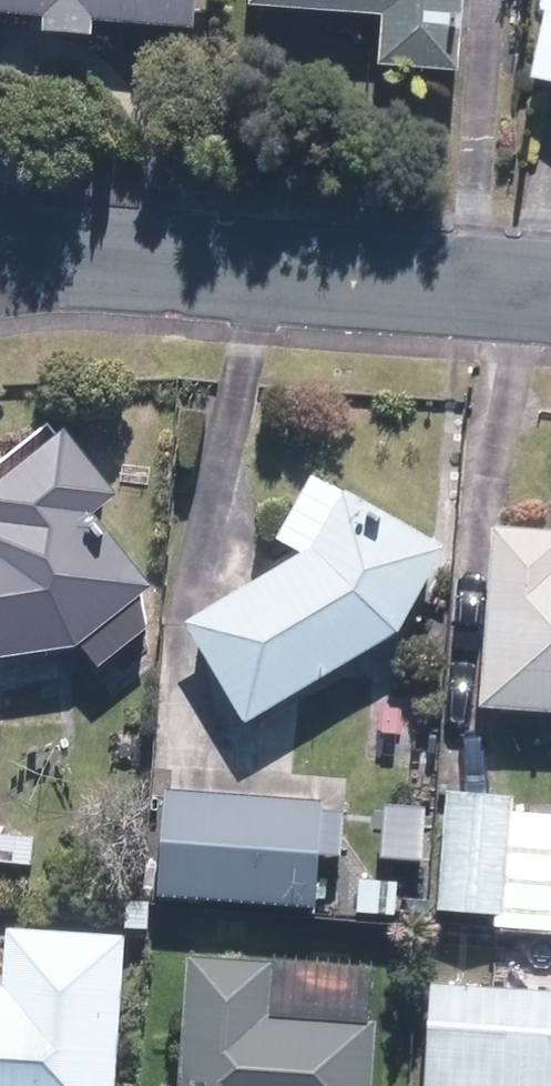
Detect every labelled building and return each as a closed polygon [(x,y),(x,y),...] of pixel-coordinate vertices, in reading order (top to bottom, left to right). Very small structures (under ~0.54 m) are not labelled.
[(193,26),(195,0),(0,0),(0,11),(193,26)] [(252,3),(385,11),(383,55),(457,60),(460,0),(252,0),(252,3)] [(540,5),(549,7),(533,73),(550,78),(550,0),(541,0),(540,5)] [(188,621),(246,719),(396,630),(443,545),(343,490),(311,548),(188,621)] [(35,533),(0,538),(0,656),(75,645),(150,585),(79,497),(35,533)] [(481,704),(550,709),(550,534),(495,530),(481,704)] [(447,792),(440,905),(502,909),(501,918),(550,921),(550,813),(511,811),(512,796),(447,792)] [(167,794),(160,892),(312,903),(319,805),(167,794)] [(125,935),(9,927),(5,986),(0,985),(0,1085),(114,1085),(125,935)] [(381,966),(187,954),(179,1085),(374,1085),(381,966)] [(434,983),(428,1085),(550,1085),(550,990),(434,983)]
